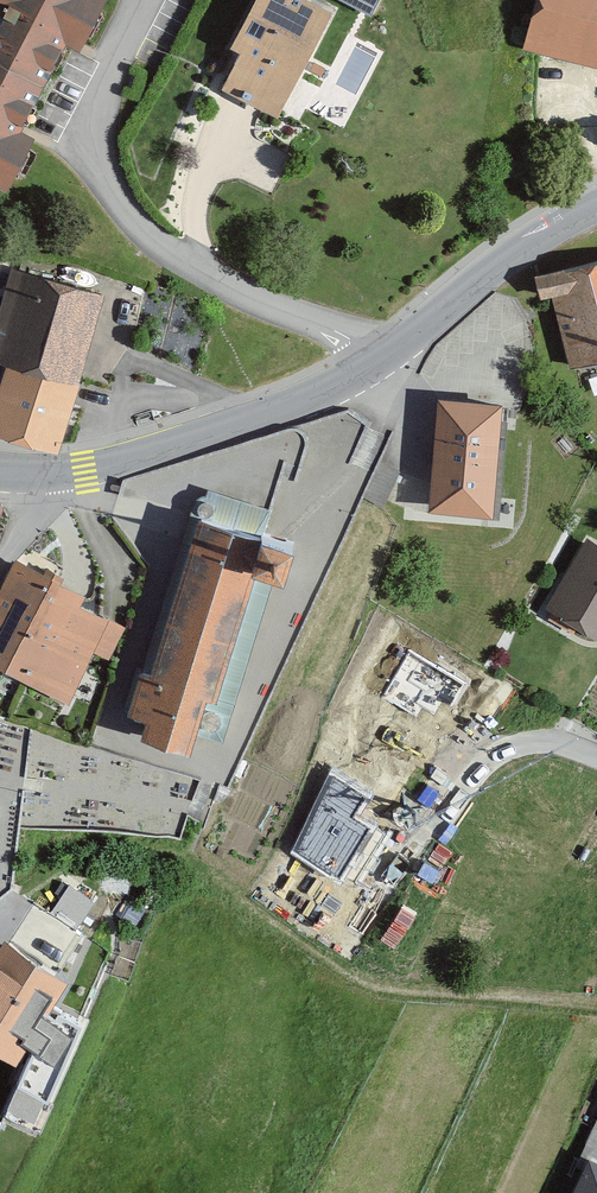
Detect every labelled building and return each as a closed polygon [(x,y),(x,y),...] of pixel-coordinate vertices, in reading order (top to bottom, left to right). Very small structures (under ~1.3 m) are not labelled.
[(11,192),(37,140),(24,133),(70,45),(83,52),(110,0),(0,0),(0,187),(11,192)] [(306,0),(258,0),(229,54),(240,59),(223,92),(280,122),(336,16),(306,0)] [(523,52),(596,71),(596,0),(537,0),(523,52)] [(535,278),(541,303),(553,300),(570,369),(596,363),(596,263),(535,278)] [(104,297),(11,271),(0,309),(0,364),(5,365),(0,382),(0,431),(61,448),(104,297)] [(497,522),(509,403),(438,396),(426,515),(497,522)] [(271,514),(208,494),(206,500),(199,498),(145,667),(138,664),(123,712),(148,720),(143,737),(193,753),(210,700),(220,704),(262,571),(293,581),(303,550),(264,538),(271,514)] [(587,539),(547,609),(596,638),(596,545),(587,539)] [(15,562),(1,590),(0,589),(0,671),(70,705),(93,657),(109,664),(126,631),(79,608),(85,596),(15,562)] [(366,798),(335,777),(298,853),(339,880),(369,829),(353,819),(366,798)] [(85,922),(103,895),(75,876),(57,904),(85,922)] [(49,917),(25,955),(6,943),(0,953),(0,1053),(20,1065),(71,984),(59,977),(75,951),(67,946),(75,933),(49,917)] [(574,1168),(583,1172),(573,1192),(596,1192),(596,1118),(574,1168)]
